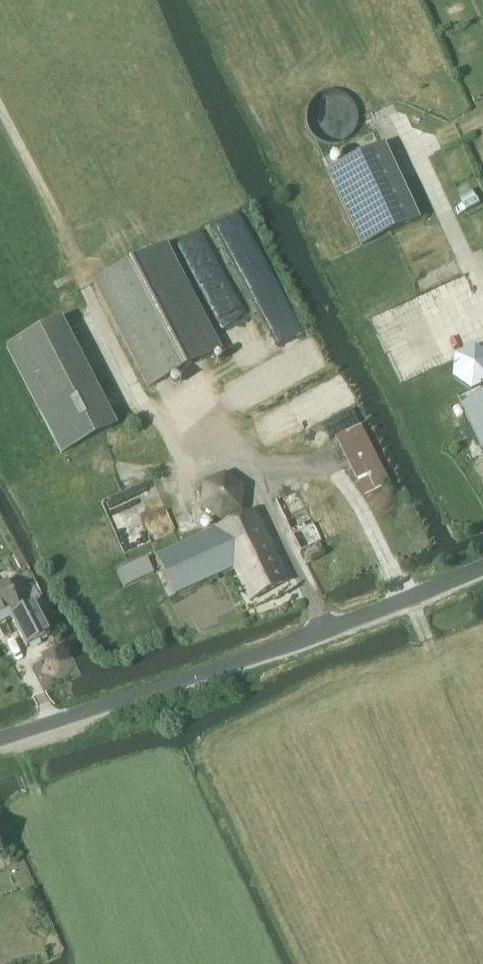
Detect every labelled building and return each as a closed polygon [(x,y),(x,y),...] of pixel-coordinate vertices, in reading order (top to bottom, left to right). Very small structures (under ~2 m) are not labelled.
[(362,246),(410,223),(377,154),(328,177),(362,246)] [(165,244),(108,273),(92,282),(147,389),(220,351),(165,244)] [(68,472),(122,447),(66,339),(14,361),(68,472)] [(460,360),(458,378),(471,388),(482,383),(482,356),(478,353),(460,360)] [(340,375),(283,402),(297,433),(320,422),(350,485),(381,469),(360,427),(365,425),(340,375)] [(482,453),(482,396),(461,406),(482,453)] [(223,482),(206,489),(206,510),(221,519),(236,509),(239,494),(223,482)] [(297,491),(284,498),(274,503),(299,554),(321,542),(336,535),(314,488),(299,495),(297,491)] [(254,513),(157,560),(174,596),(233,569),(249,602),(287,582),(254,513)] [(146,560),(116,574),(124,591),(154,576),(146,560)] [(0,586),(0,615),(8,611),(11,616),(9,617),(26,649),(49,637),(32,605),(20,611),(6,583),(0,586)]
